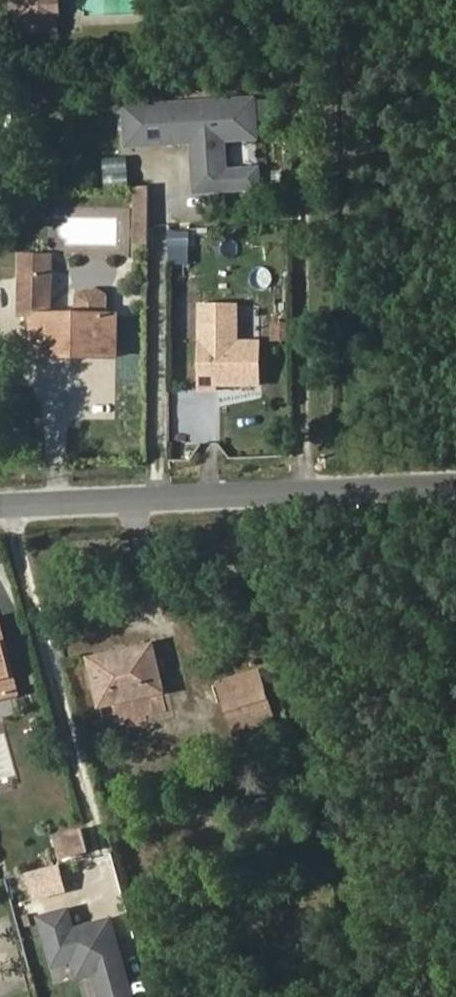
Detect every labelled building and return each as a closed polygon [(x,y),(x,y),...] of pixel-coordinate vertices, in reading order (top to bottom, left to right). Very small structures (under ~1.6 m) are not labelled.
[(45,0),(11,0),(12,29),(41,28),(41,14),(46,10),(45,0)] [(55,0),(45,0),(46,10),(41,14),(41,28),(56,27),(55,0)] [(31,102),(45,101),(44,84),(63,83),(63,76),(30,78),(31,102)] [(43,103),(66,102),(64,82),(42,83),(43,103)] [(193,144),(195,195),(266,192),(265,165),(232,166),(231,142),(262,141),(260,97),(125,102),(127,147),(193,144)] [(130,183),(129,157),(107,157),(107,183),(130,183)] [(149,244),(149,219),(137,218),(136,244),(149,244)] [(164,244),(164,219),(149,219),(149,244),(164,244)] [(170,264),(190,264),(191,229),(170,229),(170,264)] [(50,314),(50,275),(20,275),(20,315),(32,315),(32,314),(50,314)] [(101,351),(102,318),(107,318),(107,315),(107,295),(99,290),(84,290),(76,294),(75,314),(50,314),(32,314),(32,315),(32,350),(48,350),(48,356),(71,356),(71,351),(101,351)] [(197,388),(264,390),(265,339),(242,339),(243,303),(199,302),(197,388)] [(117,357),(117,318),(107,318),(102,318),(101,351),(71,351),(71,356),(117,357)] [(0,630),(0,698),(17,694),(0,630)] [(156,662),(152,644),(88,659),(99,706),(163,691),(159,673),(156,662)] [(165,672),(162,660),(156,662),(159,673),(165,672)] [(275,722),(258,671),(219,683),(235,735),(275,722)] [(59,860),(90,854),(84,825),(53,831),(59,860)] [(65,866),(29,871),(33,899),(69,894),(65,866)] [(110,921),(73,931),(68,912),(41,919),(54,965),(74,959),(79,958),(94,967),(96,972),(103,996),(131,996),(110,921)] [(96,972),(94,967),(79,958),(74,959),(79,976),(96,972)]
